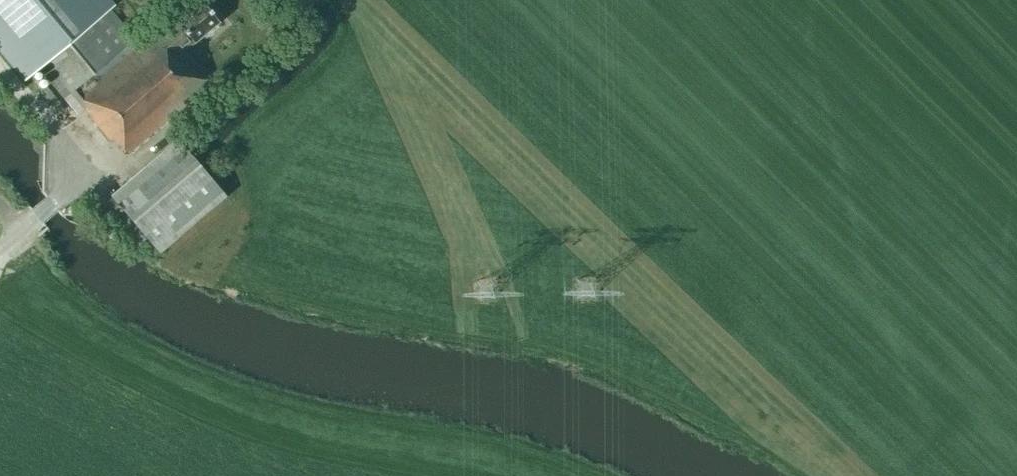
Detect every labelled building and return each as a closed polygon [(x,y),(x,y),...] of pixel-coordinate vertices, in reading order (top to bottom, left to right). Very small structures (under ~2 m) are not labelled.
[(29,75),(38,67),(63,97),(70,92),(111,140),(115,138),(128,153),(210,82),(184,51),(219,21),(201,1),(157,38),(152,32),(139,44),(109,9),(101,0),(0,0),(0,41),(29,75)] [(112,210),(128,228),(141,244),(150,236),(162,251),(226,194),(179,139),(115,195),(106,184),(84,203),(100,221),(112,210)]
